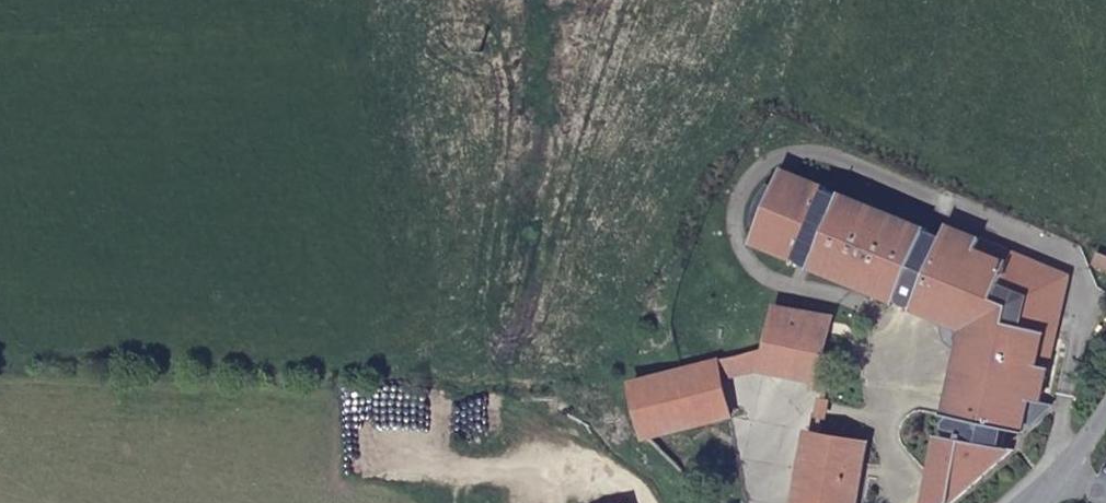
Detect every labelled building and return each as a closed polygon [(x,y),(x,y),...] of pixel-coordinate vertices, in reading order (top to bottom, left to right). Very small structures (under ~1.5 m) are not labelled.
[(935,484),(951,502),(957,502),(1013,450),(1000,448),(1004,431),(1021,434),(1053,403),(1044,389),(1079,260),(957,216),(954,228),(937,224),(938,219),(855,190),(854,193),(835,186),(835,183),(786,167),(783,182),(778,181),(767,203),(762,226),(765,227),(757,244),(827,272),(938,318),(953,328),(961,336),(963,346),(964,358),(951,404),(958,406),(951,439),(944,438),(935,484)] [(771,348),(767,369),(821,381),(821,390),(835,392),(839,354),(828,353),(832,315),(779,309),(771,348)] [(723,360),(726,379),(767,369),(771,348),(723,360)] [(723,360),(635,378),(648,440),(735,417),(726,379),(723,360)] [(807,433),(797,502),(861,502),(871,442),(807,433)] [(935,484),(932,502),(951,502),(935,484)]
